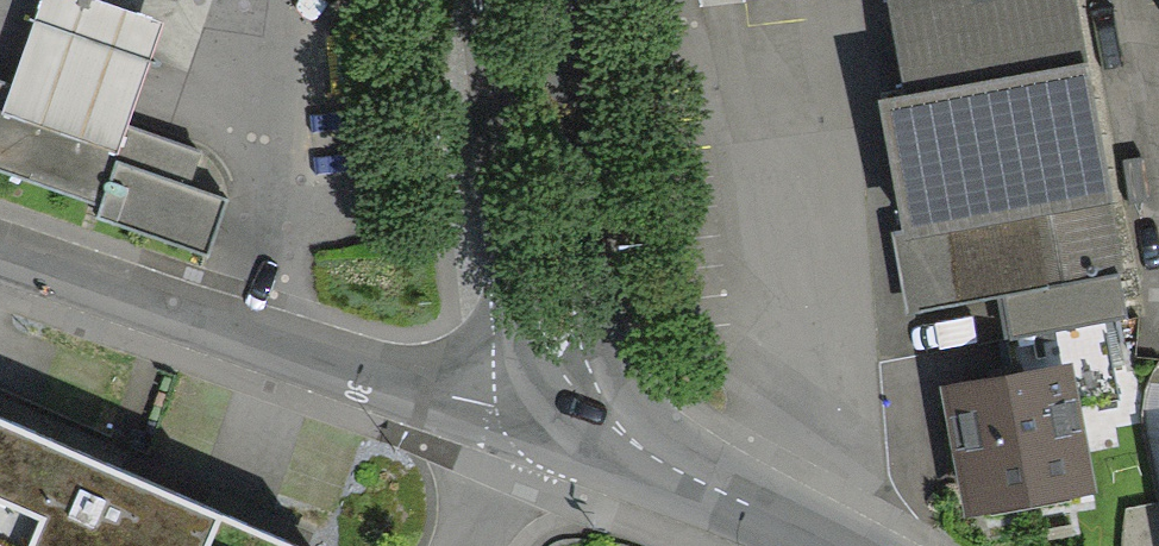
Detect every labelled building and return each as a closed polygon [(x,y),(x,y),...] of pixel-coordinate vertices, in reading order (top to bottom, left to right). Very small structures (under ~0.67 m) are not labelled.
[(140,94),(162,30),(74,0),(44,0),(26,53),(3,119),(117,159),(140,94)] [(886,5),(906,110),(883,114),(906,236),(908,250),(1040,226),(1113,212),(1073,0),(911,0),(886,5)] [(202,157),(0,85),(0,170),(98,205),(92,222),(207,263),(228,206),(189,192),(202,157)] [(908,250),(906,236),(893,238),(909,318),(1005,301),(1054,292),(1040,226),(908,250)] [(1054,292),(1005,301),(1012,344),(1127,323),(1119,281),(1054,292)] [(1067,377),(951,397),(972,517),(1088,497),(1067,377)] [(0,420),(0,545),(295,545),(0,420)]
